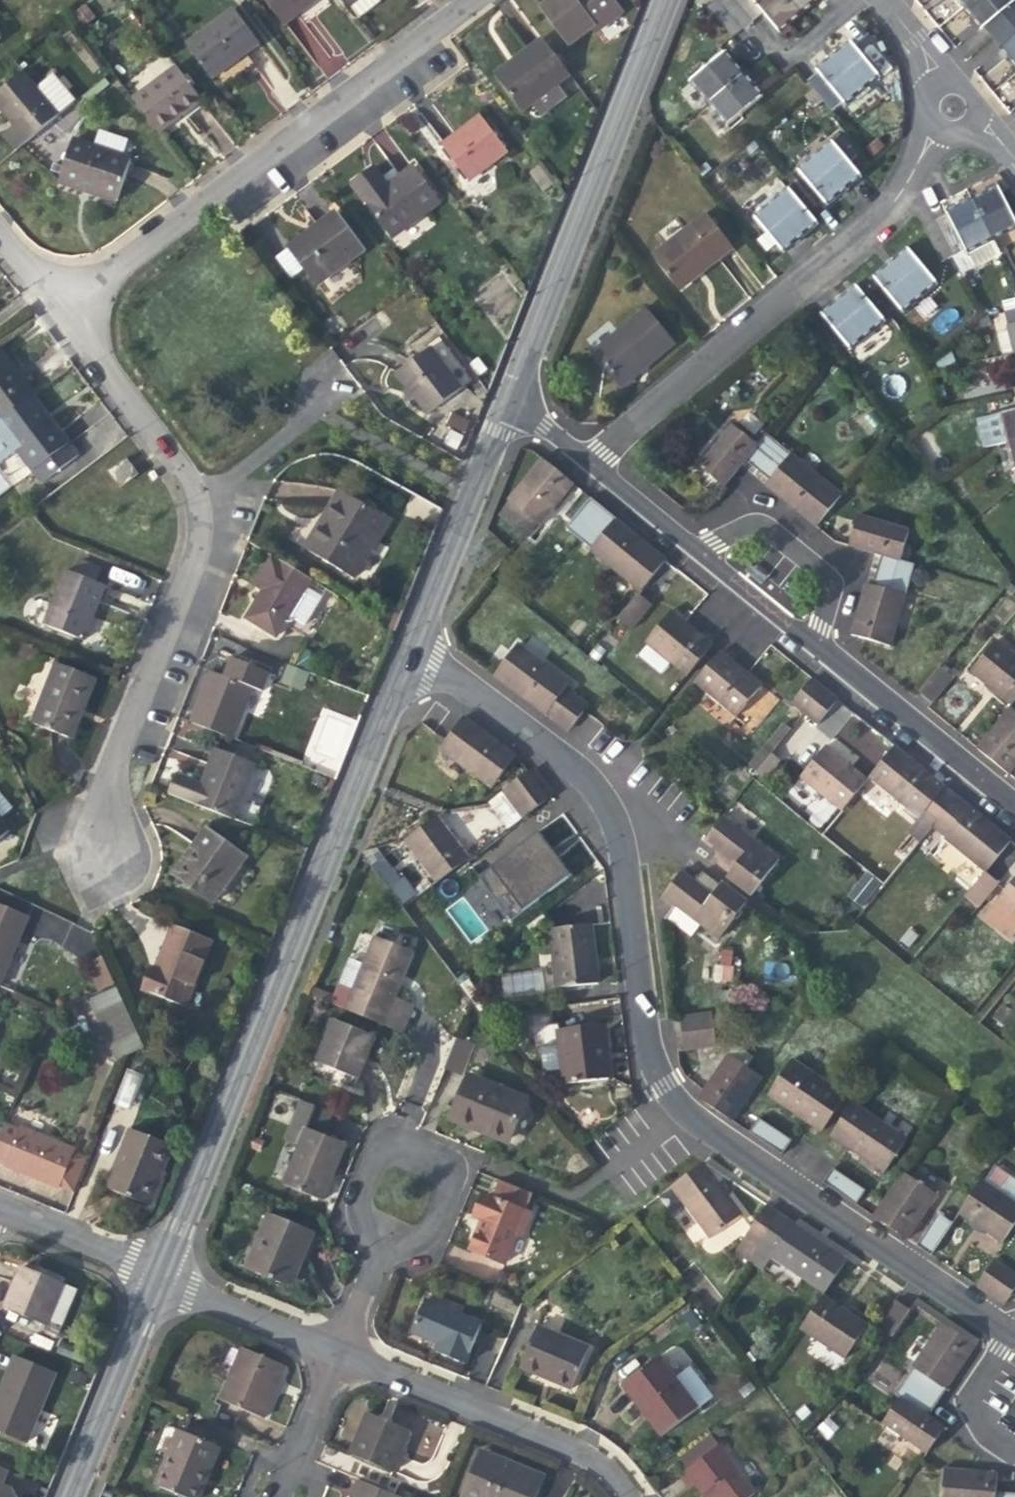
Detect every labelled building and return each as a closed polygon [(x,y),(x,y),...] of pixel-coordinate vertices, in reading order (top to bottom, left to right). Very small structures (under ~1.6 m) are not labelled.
[(283,26),(304,10),(318,0),(264,0),(283,26)] [(593,27),(574,0),(547,0),(542,4),(570,43),(593,27)] [(593,27),(596,31),(621,13),(612,0),(574,0),(593,27)] [(708,7),(733,38),(753,22),(735,0),(716,0),(708,7)] [(764,12),(754,0),(735,0),(753,22),(764,12)] [(764,12),(781,33),(794,22),(803,15),(791,0),(754,0),(764,12)] [(803,15),(816,4),(821,0),(791,0),(803,15)] [(1014,1),(1014,0),(970,0),(962,7),(973,19),(981,29),(983,27),(1014,1)] [(983,27),(992,38),(1014,19),(1014,1),(983,27)] [(185,45),(211,79),(239,58),(261,42),(235,7),(185,45)] [(992,38),(1006,55),(1014,66),(1014,19),(992,38)] [(569,75),(541,38),(517,56),(494,73),(522,110),(569,75)] [(820,71),(845,102),(846,104),(879,77),(851,42),(836,53),(818,68),(820,71)] [(690,81),(709,104),(745,74),(737,64),(727,51),(690,81)] [(132,98),(159,133),(184,114),(202,100),(176,65),(132,98)] [(59,115),(37,88),(23,71),(0,90),(0,108),(4,113),(14,125),(3,134),(17,150),(59,115)] [(833,111),(845,102),(820,71),(808,80),(833,111)] [(55,73),(37,88),(59,115),(77,100),(55,73)] [(755,86),(745,74),(709,104),(727,126),(764,96),(755,86)] [(469,179),(509,150),(482,114),(461,130),(442,144),(469,179)] [(95,194),(117,201),(132,158),(73,138),(58,182),(95,194)] [(861,177),(832,141),(798,169),(828,205),(845,191),(861,177)] [(413,165),(388,184),(386,185),(388,188),(384,192),(369,171),(352,184),(392,237),(441,201),(413,165)] [(386,185),(388,184),(375,167),(372,169),(369,171),(384,192),(388,188),(386,185)] [(965,251),(967,255),(1014,231),(1014,222),(998,187),(984,194),(961,206),(946,213),(947,216),(965,251)] [(817,225),(788,189),(756,216),(785,251),(803,236),(817,225)] [(334,211),(322,220),(326,225),(293,250),(318,285),(364,251),(334,211)] [(732,248),(706,214),(651,256),(678,290),(708,266),(732,248)] [(942,262),(965,251),(947,216),(925,227),(942,262)] [(289,245),(293,250),(326,225),(322,220),(315,225),(289,245)] [(875,277),(904,314),(938,287),(909,250),(892,263),(875,277)] [(823,313),(852,349),(885,323),(856,286),(840,299),(823,313)] [(672,343),(644,310),(593,353),(620,386),(647,364),(672,343)] [(1006,313),(1014,351),(1014,310),(1006,313)] [(430,347),(396,373),(412,394),(427,415),(462,389),(430,347)] [(33,397),(35,395),(18,372),(0,348),(0,422),(33,397)] [(33,397),(0,422),(0,428),(41,482),(77,455),(51,421),(33,397)] [(1001,415),(1007,443),(1014,441),(1014,412),(1001,415)] [(440,442),(457,450),(470,420),(453,413),(440,442)] [(744,461),(757,446),(731,425),(697,466),(723,487),(734,474),(744,461)] [(765,478),(787,451),(766,434),(757,446),(744,461),(765,478)] [(787,451),(765,478),(761,483),(790,506),(814,526),(840,494),(787,451)] [(121,486),(138,473),(127,459),(110,471),(121,486)] [(539,528),(573,486),(558,473),(541,459),(506,501),(539,528)] [(10,488),(0,473),(0,494),(10,488)] [(327,513),(316,531),(321,534),(346,493),(341,490),(327,513)] [(391,520),(346,493),(321,534),(316,531),(305,549),(355,579),(391,520)] [(589,499),(586,503),(598,514),(602,509),(589,499)] [(598,514),(586,503),(565,529),(577,539),(598,514)] [(614,518),(602,509),(598,514),(610,523),(614,518)] [(589,549),(610,523),(598,514),(577,539),(589,549)] [(880,556),(899,561),(908,529),(857,515),(848,547),(866,552),(880,556)] [(614,518),(610,523),(589,549),(586,552),(637,593),(665,560),(641,540),(614,518)] [(255,585),(266,592),(295,609),(313,580),(273,556),(262,573),(255,585)] [(913,565),(899,561),(880,556),(875,571),(908,580),(913,565)] [(71,572),(100,583),(104,573),(75,562),(71,572)] [(106,585),(100,583),(71,572),(65,570),(44,625),(85,641),(95,613),(106,585)] [(875,571),(872,584),(904,593),(908,580),(875,571)] [(857,608),(849,636),(889,647),(904,593),(872,584),(864,582),(857,608)] [(295,609),(266,592),(261,600),(258,598),(246,619),(278,638),(295,609)] [(651,605),(637,593),(616,619),(630,631),(651,605)] [(644,644),(685,677),(711,645),(693,630),(671,612),(644,644)] [(1009,706),(1014,699),(1014,654),(996,639),(968,672),(990,690),(1009,706)] [(518,645),(494,678),(527,702),(546,716),(550,711),(572,727),(588,705),(566,689),(570,683),(518,645)] [(719,651),(692,683),(734,718),(761,685),(739,667),(719,651)] [(32,724),(67,738),(82,701),(88,703),(98,679),(57,662),(32,724)] [(939,666),(918,692),(931,703),(953,677),(939,666)] [(191,723),(234,740),(254,688),(212,671),(201,697),(191,723)] [(790,705),(803,715),(824,689),(811,679),(790,705)] [(813,730),(838,700),(824,689),(803,715),(799,719),(813,730)] [(83,714),(88,703),(82,701),(67,738),(73,740),(83,714)] [(819,728),(832,738),(851,713),(838,703),(819,728)] [(1009,706),(976,747),(994,761),(1009,773),(1014,765),(1014,710),(1009,706)] [(339,772),(357,722),(322,709),(304,760),(339,772)] [(568,732),(572,727),(550,711),(546,716),(568,732)] [(490,790),(515,756),(491,738),(462,717),(437,750),(490,790)] [(840,812),(867,778),(846,761),(826,745),(799,779),(840,812)] [(919,817),(939,792),(944,786),(921,768),(893,745),(867,778),(918,819),(919,817)] [(776,758),(763,747),(749,764),(762,775),(776,758)] [(208,769),(202,785),(195,804),(235,820),(257,764),(217,748),(208,769)] [(533,769),(527,774),(537,787),(543,783),(533,769)] [(169,794),(195,804),(202,785),(176,774),(169,794)] [(501,793),(511,807),(537,787),(527,774),(501,793)] [(543,783),(537,787),(546,800),(553,795),(543,783)] [(956,796),(944,786),(939,792),(951,802),(956,796)] [(521,819),(546,800),(537,787),(511,807),(521,819)] [(951,802),(939,792),(919,817),(931,827),(951,802)] [(956,796),(951,802),(964,812),(969,807),(956,796)] [(944,837),(964,812),(951,802),(931,827),(944,837)] [(969,807),(964,812),(944,837),(943,839),(984,872),(984,871),(1010,840),(991,824),(969,807)] [(722,816),(711,829),(702,842),(738,869),(731,878),(753,894),(779,859),(722,816)] [(11,831),(0,817),(0,840),(11,831)] [(434,884),(468,859),(437,817),(419,830),(403,842),(434,884)] [(176,877),(213,904),(247,857),(206,828),(198,839),(202,842),(192,855),(176,877)] [(477,878),(512,924),(571,879),(556,859),(549,851),(536,833),(477,878)] [(398,905),(413,896),(381,846),(367,855),(398,905)] [(553,848),(549,851),(556,859),(560,856),(556,852),(553,848)] [(669,886),(658,900),(660,913),(690,935),(697,926),(718,941),(747,902),(719,882),(710,893),(680,871),(669,886)] [(999,883),(984,871),(984,872),(964,897),(978,909),(999,883)] [(849,899),(868,906),(879,880),(860,872),(849,899)] [(996,902),(1014,917),(1014,879),(996,902)] [(6,971),(29,916),(0,904),(0,969),(6,971)] [(381,922),(375,937),(396,946),(403,931),(381,922)] [(163,947),(155,967),(197,984),(215,941),(173,924),(163,947)] [(549,931),(557,989),(598,984),(594,954),(591,926),(549,931)] [(375,937),(363,965),(354,989),(345,1010),(388,1027),(400,998),(394,996),(398,987),(412,952),(396,946),(375,937)] [(734,981),(732,948),(713,949),(715,983),(734,981)] [(113,980),(100,950),(83,958),(97,987),(113,980)] [(338,983),(354,989),(363,965),(348,959),(338,983)] [(188,1008),(197,984),(155,967),(151,965),(141,989),(188,1008)] [(86,996),(92,1009),(119,997),(113,984),(86,996)] [(719,992),(718,1003),(730,1004),(731,993),(719,992)] [(684,1051),(715,1047),(710,1014),(679,1018),(684,1051)] [(374,1036),(331,1019),(314,1062),(357,1079),(366,1056),(374,1036)] [(562,1070),(564,1085),(606,1080),(603,1056),(602,1050),(608,1049),(605,1025),(557,1031),(559,1045),(562,1070)] [(135,1033),(109,1045),(115,1060),(142,1047),(135,1033)] [(456,1037),(444,1065),(461,1072),(473,1044),(456,1037)] [(547,1072),(562,1070),(559,1045),(540,1048),(542,1068),(547,1072)] [(732,1045),(697,1097),(716,1110),(732,1120),(767,1069),(732,1045)] [(821,1131),(845,1096),(792,1060),(768,1096),(798,1116),(821,1131)] [(126,1068),(115,1103),(131,1108),(142,1073),(126,1068)] [(449,1118),(464,1125),(467,1118),(480,1123),(510,1135),(525,1098),(468,1074),(449,1118)] [(907,1138),(853,1102),(829,1137),(854,1154),(883,1174),(907,1138)] [(749,1132),(776,1150),(785,1137),(758,1119),(749,1132)] [(6,1163),(19,1129),(6,1124),(0,1138),(0,1161),(6,1163)] [(60,1189),(61,1187),(75,1152),(76,1150),(20,1127),(19,1129),(6,1163),(4,1167),(31,1178),(60,1189)] [(344,1143),(305,1128),(283,1185),(321,1200),(333,1172),(344,1143)] [(150,1206),(159,1183),(157,1182),(163,1167),(166,1168),(174,1147),(131,1129),(119,1160),(107,1188),(150,1206)] [(791,1141),(785,1137),(776,1150),(782,1154),(791,1141)] [(88,1157),(75,1152),(61,1187),(74,1192),(88,1157)] [(726,1192),(703,1162),(670,1188),(709,1240),(743,1214),(726,1192)] [(822,1182),(828,1186),(837,1172),(832,1168),(822,1182)] [(865,1191),(837,1172),(828,1186),(856,1205),(865,1191)] [(902,1172),(873,1216),(890,1228),(907,1239),(937,1196),(902,1172)] [(981,1179),(957,1214),(981,1231),(1001,1244),(1014,1224),(1014,1202),(981,1179)] [(499,1181),(492,1198),(524,1211),(531,1195),(499,1181)] [(472,1215),(477,1217),(486,1195),(481,1193),(476,1204),(472,1215)] [(524,1211),(492,1198),(486,1195),(477,1217),(482,1219),(470,1248),(503,1262),(515,1233),(520,1235),(529,1213),(524,1211)] [(761,1210),(790,1229),(794,1223),(765,1204),(761,1210)] [(770,1258),(790,1229),(761,1210),(734,1252),(762,1270),(770,1258)] [(313,1231),(269,1213),(246,1270),(290,1288),(301,1260),(313,1231)] [(920,1241),(933,1250),(952,1223),(939,1213),(920,1241)] [(794,1223),(790,1229),(770,1258),(823,1293),(846,1258),(822,1242),(794,1223)] [(920,1241),(916,1246),(930,1255),(933,1250),(920,1241)] [(993,1259),(975,1286),(1004,1305),(1014,1288),(1014,1274),(993,1259)] [(45,1326),(47,1323),(65,1279),(35,1267),(34,1272),(21,1267),(4,1309),(22,1317),(45,1326)] [(65,1279),(47,1323),(60,1329),(78,1285),(65,1279)] [(848,1311),(823,1293),(798,1329),(843,1360),(868,1324),(848,1311)] [(480,1323),(424,1300),(409,1334),(434,1344),(431,1351),(463,1365),(480,1323)] [(890,1337),(909,1309),(895,1300),(876,1327),(890,1337)] [(60,1329),(47,1323),(45,1326),(44,1330),(57,1335),(60,1329)] [(913,1369),(938,1386),(945,1390),(961,1366),(975,1345),(940,1323),(910,1367),(913,1369)] [(536,1327),(522,1361),(547,1372),(560,1377),(557,1383),(571,1389),(588,1349),(536,1327)] [(284,1366),(241,1348),(219,1400),(262,1418),(272,1395),(284,1366)] [(0,1390),(0,1405),(3,1406),(0,1414),(0,1432),(26,1443),(55,1373),(14,1356),(3,1383),(0,1390)] [(645,1411),(663,1434),(696,1409),(657,1358),(624,1382),(645,1411)] [(872,1384),(892,1390),(898,1368),(877,1363),(872,1384)] [(921,1410),(938,1386),(913,1369),(897,1394),(901,1397),(921,1410)] [(928,1415),(945,1390),(938,1386),(921,1410),(928,1415)] [(928,1415),(921,1410),(901,1397),(882,1425),(926,1455),(945,1426),(938,1421),(928,1415)] [(391,1473),(408,1431),(366,1414),(358,1434),(349,1455),(391,1473)] [(827,1440),(839,1428),(828,1417),(816,1429),(827,1440)] [(183,1496),(197,1496),(205,1477),(218,1447),(178,1430),(154,1485),(183,1496)] [(678,1461),(685,1470),(719,1445),(712,1436),(678,1461)] [(719,1445),(685,1470),(702,1493),(714,1484),(717,1488),(713,1490),(718,1496),(749,1496),(755,1493),(719,1445)] [(542,1476),(512,1464),(481,1451),(462,1496),(534,1496),(542,1476)] [(946,1468),(943,1496),(995,1496),(996,1491),(998,1474),(972,1471),(946,1468)] [(357,1479),(350,1496),(401,1496),(357,1479)] [(13,1489),(0,1483),(0,1496),(17,1496),(13,1489)]
